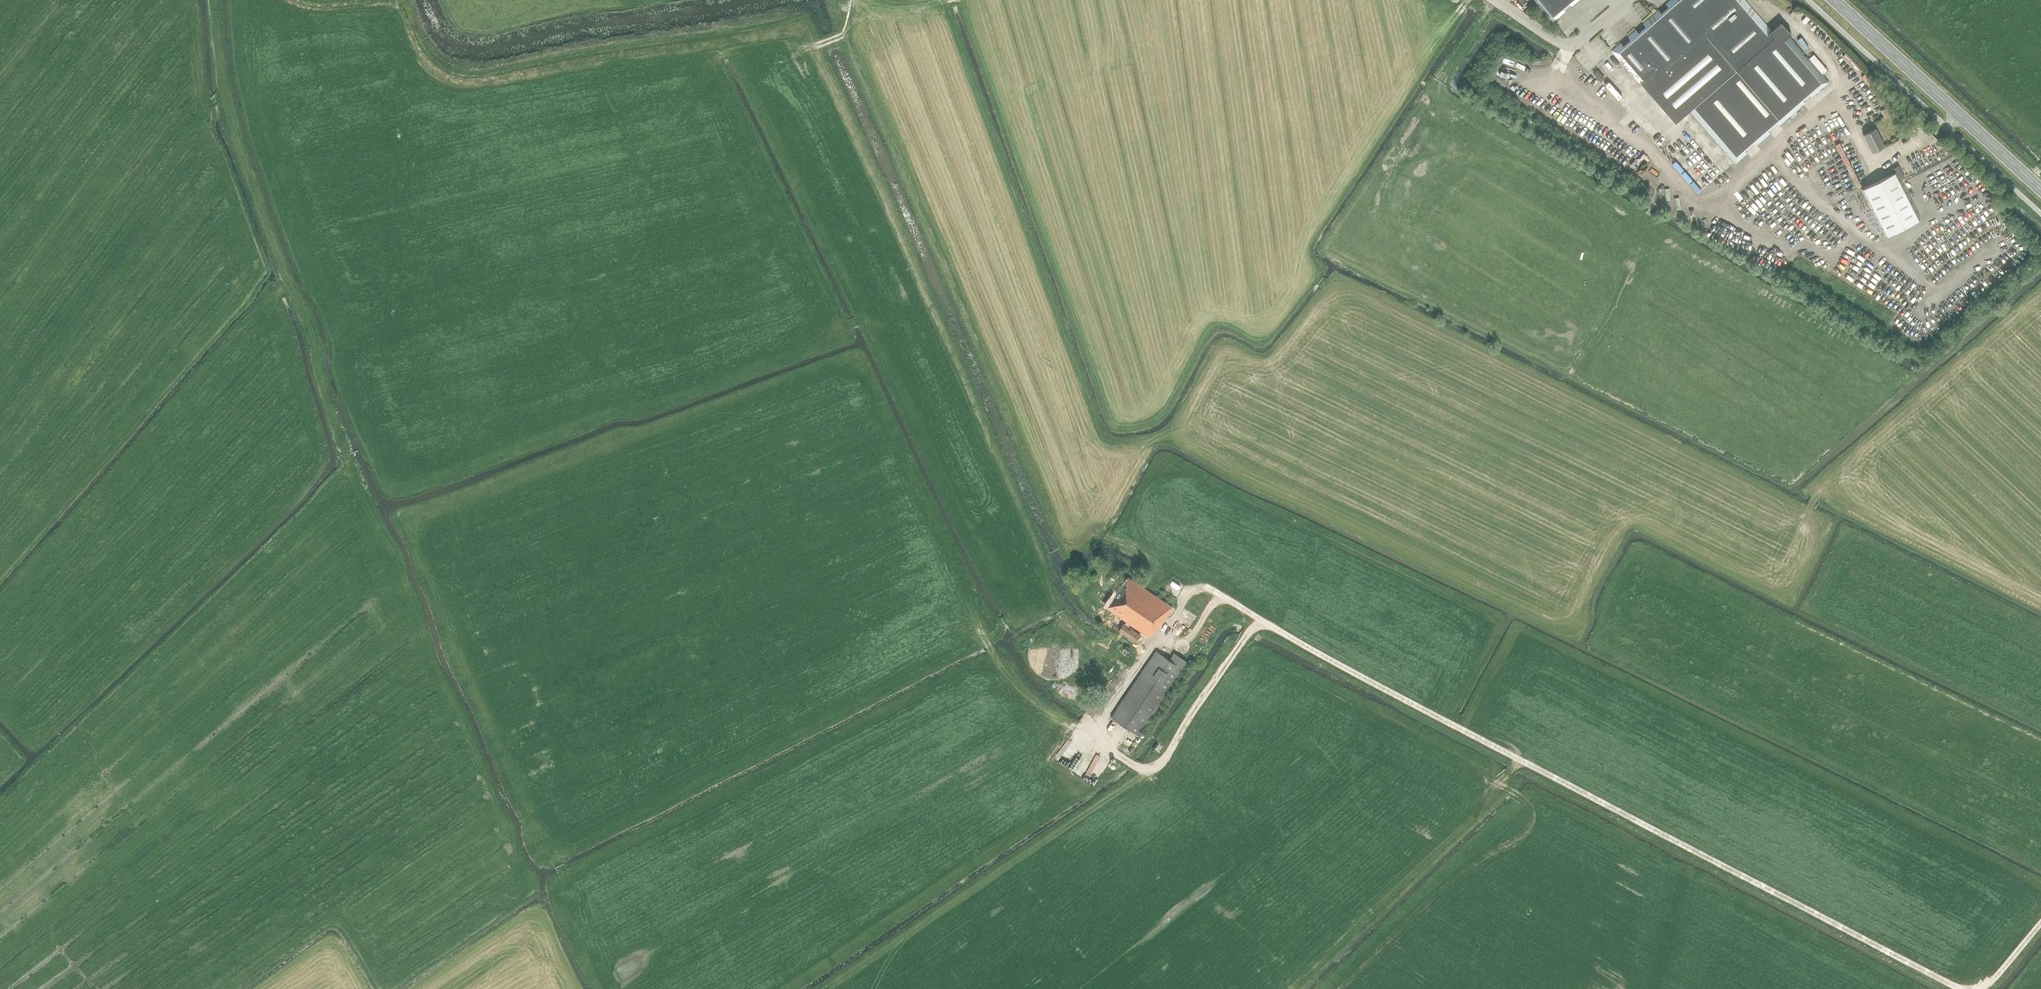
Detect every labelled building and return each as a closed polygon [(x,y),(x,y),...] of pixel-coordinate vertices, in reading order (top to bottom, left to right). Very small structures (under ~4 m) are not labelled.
[(1548,16),(1568,0),(1535,0),(1548,16)] [(1667,5),(1669,7),(1661,13),(1660,12),(1644,25),(1646,27),(1639,33),(1637,31),(1629,38),(1631,40),(1624,46),(1622,44),(1618,48),(1613,53),(1676,122),(1690,111),(1736,164),(1827,82),(1788,36),(1791,33),(1781,22),(1770,32),(1765,26),(1764,28),(1758,21),(1759,19),(1743,0),(1673,0),(1667,5)] [(1884,146),(1876,129),(1864,134),(1872,152),(1884,146)] [(1889,175),(1862,189),(1885,235),(1920,217),(1901,179),(1905,177),(1899,165),(1887,171),(1889,175)] [(1128,577),(1115,597),(1107,608),(1117,614),(1117,613),(1120,615),(1119,616),(1150,637),(1156,629),(1157,630),(1172,607),(1128,577)] [(1135,641),(1141,634),(1124,622),(1118,630),(1135,641)] [(1138,735),(1188,662),(1174,652),(1169,659),(1156,650),(1111,717),(1138,735)]
